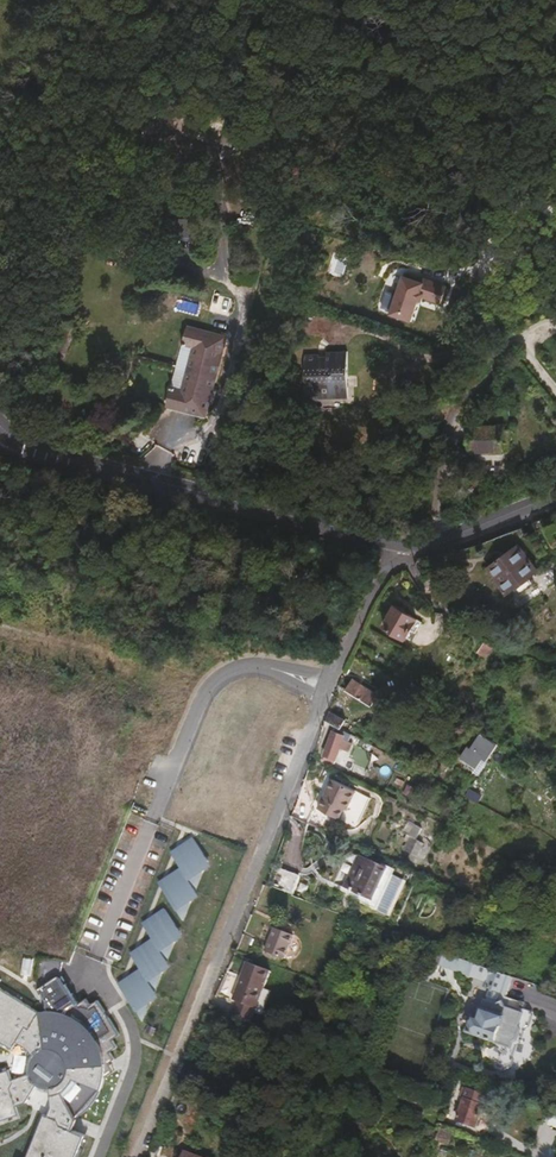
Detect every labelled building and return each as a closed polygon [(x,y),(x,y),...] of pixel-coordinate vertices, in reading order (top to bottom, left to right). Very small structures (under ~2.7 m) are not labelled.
[(166,218),(164,240),(190,242),(191,221),(166,218)] [(447,304),(452,287),(424,277),(423,283),(407,278),(396,317),(417,324),(424,302),(427,303),(428,299),(447,304)] [(210,415),(232,336),(185,324),(180,345),(193,348),(182,388),(170,385),(165,403),(210,415)] [(182,388),(193,348),(180,345),(170,385),(182,388)] [(354,401),(352,356),(331,357),(331,363),(324,364),(323,360),(308,360),(308,403),(354,401)] [(514,452),(513,427),(480,428),(481,453),(514,452)] [(512,595),(540,571),(519,545),(490,570),(512,595)] [(461,604),(446,592),(439,600),(444,606),(455,613),(461,604)] [(406,610),(397,604),(394,608),(405,614),(406,610)] [(412,630),(417,619),(405,614),(394,608),(384,627),(407,639),(412,630)] [(417,633),(422,622),(417,619),(412,630),(417,633)] [(485,659),(491,645),(484,642),(478,656),(485,659)] [(375,703),(381,692),(355,680),(349,690),(375,703)] [(343,728),(347,719),(332,713),(328,721),(337,725),(343,728)] [(346,744),(351,732),(343,728),(337,725),(322,761),(334,766),(340,752),(346,754),(350,746),(346,744)] [(475,776),(496,747),(481,735),(471,748),(468,747),(460,758),(469,766),(467,769),(475,776)] [(365,779),(368,771),(354,765),(351,773),(365,779)] [(341,812),(353,794),(331,779),(312,808),(332,820),(339,811),(341,812)] [(407,836),(412,825),(402,820),(396,831),(401,834),(407,836)] [(408,854),(414,839),(407,836),(401,834),(394,847),(408,854)] [(195,835),(171,851),(181,865),(190,878),(213,862),(195,835)] [(370,900),(385,867),(356,854),(342,887),(370,900)] [(190,878),(181,865),(159,880),(178,908),(200,893),(190,878)] [(370,900),(342,887),(338,895),(376,910),(377,906),(389,881),(391,875),(393,870),(385,867),(370,900)] [(294,896),(301,877),(280,869),(272,888),(294,896)] [(399,885),(401,879),(391,875),(389,881),(399,885)] [(166,906),(143,922),(153,936),(162,949),(185,933),(166,906)] [(386,914),(388,910),(377,906),(376,910),(386,914)] [(288,959),(298,934),(278,926),(268,952),(288,959)] [(162,949),(153,936),(131,952),(141,967),(150,980),(172,964),(162,949)] [(258,1010),(266,990),(272,973),(249,964),(234,1001),(239,1003),(233,1018),(252,1025),(258,1010)] [(520,1010),(522,1003),(515,999),(521,980),(481,966),(480,970),(489,973),(485,986),(487,987),(477,1018),(472,1017),(468,1029),(482,1034),(482,1037),(495,1041),(493,1047),(489,1048),(491,1052),(488,1061),(492,1068),(499,1071),(507,1068),(510,1059),(508,1053),(511,1043),(515,1040),(519,1029),(524,1027),(527,1025),(531,1018),(528,1013),(520,1010)] [(150,980),(141,967),(118,982),(137,1010),(160,994),(150,980)] [(0,986),(0,1042),(29,1057),(0,1068),(0,1120),(46,1100),(23,1156),(82,1156),(91,1131),(71,1124),(74,1116),(93,1104),(106,1073),(114,1068),(119,1031),(96,998),(79,1001),(62,973),(35,988),(40,1007),(0,986)] [(266,1014),(274,993),(266,990),(258,1010),(266,1014)] [(519,1042),(524,1027),(519,1029),(515,1040),(519,1042)] [(475,1127),(481,1106),(463,1099),(456,1120),(475,1127)] [(549,1116),(547,1125),(555,1127),(555,1118),(549,1116)] [(446,1142),(450,1132),(440,1128),(437,1138),(446,1142)]
